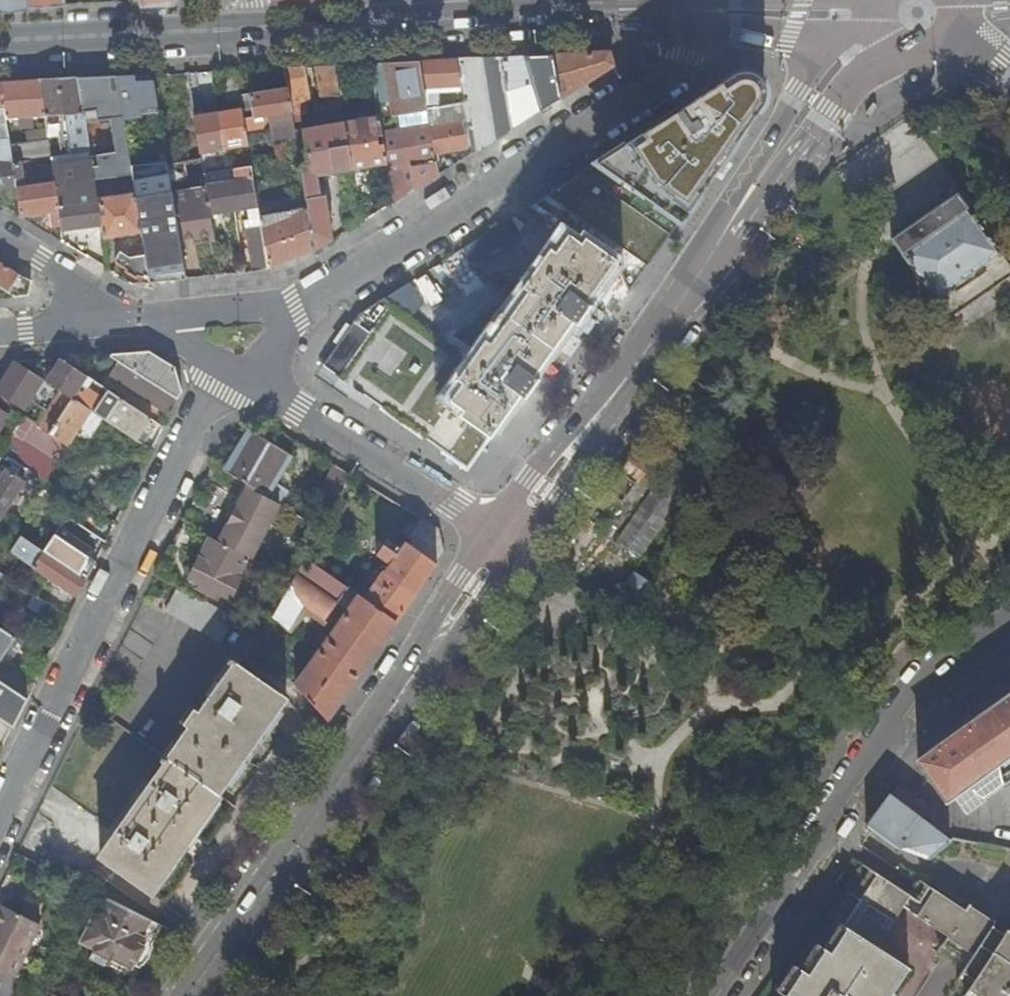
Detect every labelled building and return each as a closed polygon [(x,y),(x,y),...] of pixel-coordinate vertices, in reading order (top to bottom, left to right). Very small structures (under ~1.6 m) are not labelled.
[(524,58),(541,112),(614,66),(610,53),(524,58)] [(509,132),(541,112),(524,58),(457,60),(462,86),(473,154),(509,132)] [(462,86),(457,60),(420,62),(425,89),(462,86)] [(394,203),(439,175),(437,162),(436,153),(432,128),(425,89),(420,62),(371,64),(380,115),(384,144),(388,164),(394,203)] [(336,66),(317,67),(322,98),(328,98),(329,111),(343,109),(336,66)] [(303,67),(286,68),(289,87),(294,116),(307,114),(305,101),(309,100),(303,67)] [(236,70),(221,71),(226,102),(241,100),(240,95),(236,70)] [(714,80),(580,174),(665,232),(748,98),(748,93),(746,84),(740,77),(732,73),(722,75),(714,80)] [(118,85),(124,117),(159,112),(157,101),(154,80),(153,75),(117,76),(118,85)] [(154,80),(157,101),(173,98),(169,77),(154,80)] [(78,78),(58,79),(65,120),(66,128),(86,126),(78,78)] [(94,180),(133,174),(129,151),(124,117),(118,85),(109,86),(107,79),(85,79),(85,78),(78,78),(86,126),(86,128),(111,123),(117,157),(91,161),(91,163),(94,180)] [(58,79),(39,80),(45,116),(58,115),(59,120),(65,120),(58,79)] [(39,80),(21,81),(26,122),(31,122),(31,117),(45,116),(39,80)] [(21,81),(2,82),(7,119),(20,118),(20,122),(26,122),(21,81)] [(241,100),(243,110),(245,123),(269,119),(270,126),(273,141),(297,136),(294,116),(289,87),(240,95),(241,100)] [(157,101),(159,112),(162,130),(196,124),(196,118),(192,94),(173,98),(157,101)] [(243,110),(219,114),(224,149),(248,144),(246,130),(245,123),(243,110)] [(219,114),(196,118),(196,124),(201,152),(224,149),(219,114)] [(379,145),(384,144),(380,115),(345,121),(349,146),(378,140),(379,145)] [(269,119),(245,123),(246,130),(270,126),(269,119)] [(316,251),(335,240),(328,195),(322,196),(319,176),(354,170),(349,146),(345,121),(304,129),(309,164),(302,166),(309,207),(316,251)] [(436,153),(438,152),(467,147),(462,123),(432,128),(436,153)] [(165,147),(171,183),(188,180),(185,162),(202,159),(201,152),(196,124),(162,130),(165,147)] [(52,226),(61,225),(54,180),(53,180),(44,182),(32,183),(29,161),(51,159),(51,158),(48,140),(11,144),(11,147),(14,161),(21,215),(50,213),(52,226)] [(354,170),(388,164),(384,144),(379,145),(378,140),(349,146),(354,170)] [(88,142),(68,143),(70,155),(90,152),(89,144),(88,142)] [(151,283),(187,280),(180,240),(173,195),(171,183),(165,147),(129,151),(133,174),(136,192),(143,233),(145,250),(150,278),(151,283)] [(52,169),(91,163),(91,161),(90,152),(70,155),(51,158),(51,159),(52,169)] [(21,215),(14,161),(0,163),(0,189),(11,188),(12,197),(4,198),(2,204),(21,215)] [(235,210),(259,208),(252,166),(235,169),(237,181),(230,182),(235,210)] [(61,225),(101,220),(97,197),(95,183),(65,187),(62,171),(53,172),(54,180),(61,225)] [(463,181),(469,178),(469,176),(468,173),(464,171),(460,173),(458,175),(460,179),(463,181)] [(212,214),(235,210),(230,182),(219,183),(217,172),(205,174),(208,190),(212,214)] [(580,174),(528,207),(567,235),(610,266),(619,270),(626,289),(665,232),(580,174)] [(214,228),(212,214),(208,190),(173,195),(180,240),(215,234),(214,228)] [(101,220),(104,239),(143,233),(136,192),(97,197),(101,220)] [(1009,274),(1009,267),(957,192),(891,238),(948,318),(1009,274)] [(304,256),(316,251),(309,207),(260,219),(269,269),(271,269),(304,256)] [(255,272),(269,269),(260,219),(246,221),(255,272)] [(215,234),(218,248),(227,247),(224,227),(214,228),(215,234)] [(519,394),(525,399),(538,380),(532,376),(539,367),(565,330),(570,322),(576,326),(590,307),(585,303),(610,266),(567,235),(523,298),(476,363),(450,400),(493,431),(519,394)] [(140,277),(150,278),(145,250),(139,251),(139,256),(131,257),(121,251),(116,259),(118,263),(140,277)] [(0,264),(0,289),(14,298),(27,296),(29,283),(0,264)] [(476,363),(385,298),(359,314),(316,374),(367,410),(375,400),(468,466),(493,431),(450,400),(476,363)] [(565,330),(539,367),(544,371),(553,359),(571,335),(565,330)] [(571,335),(553,359),(565,367),(583,344),(571,335)] [(147,352),(106,355),(117,361),(177,399),(181,390),(173,368),(147,352)] [(102,387),(61,359),(45,382),(60,391),(71,399),(77,403),(86,390),(96,396),(102,387)] [(177,399),(117,361),(109,375),(170,413),(177,399)] [(15,362),(13,362),(0,384),(0,396),(23,410),(41,379),(15,362)] [(686,388),(695,395),(706,381),(697,374),(686,388)] [(152,420),(105,389),(92,412),(138,443),(152,420)] [(38,424),(57,396),(51,392),(33,421),(38,424)] [(0,396),(0,404),(20,416),(23,410),(0,396)] [(66,401),(57,396),(38,424),(47,431),(66,401)] [(90,411),(77,403),(71,399),(47,435),(66,447),(90,411)] [(22,418),(0,451),(0,452),(44,480),(55,463),(37,451),(25,443),(35,427),(22,418)] [(249,430),(224,471),(247,485),(265,496),(290,455),(249,430)] [(66,447),(47,435),(37,451),(55,463),(66,447)] [(632,454),(605,491),(623,503),(650,466),(632,454)] [(349,475),(333,465),(322,487),(338,496),(349,475)] [(24,480),(7,469),(0,479),(0,518),(24,480)] [(618,541),(642,557),(684,494),(661,478),(618,541)] [(218,542),(246,557),(250,559),(278,504),(265,496),(247,485),(240,498),(218,542)] [(439,529),(422,518),(404,542),(436,564),(442,555),(445,552),(439,529)] [(20,536),(11,551),(63,588),(67,582),(80,592),(86,581),(84,579),(53,558),(20,536)] [(218,542),(212,540),(201,561),(199,559),(190,578),(229,598),(239,579),(249,584),(259,565),(245,558),(246,557),(218,542)] [(389,564),(384,571),(415,593),(425,580),(436,564),(404,542),(400,549),(387,540),(376,555),(389,564)] [(611,597),(635,560),(607,542),(584,580),(611,597)] [(84,579),(86,581),(93,566),(62,545),(53,558),(84,579)] [(293,580),(272,617),(288,633),(303,606),(323,620),(346,588),(305,557),(293,580)] [(415,593),(384,571),(372,587),(363,600),(394,623),(415,593)] [(77,598),(80,592),(67,582),(63,588),(77,598)] [(234,618),(179,588),(165,613),(220,644),(234,618)] [(294,685),(326,719),(335,706),(394,623),(363,600),(358,597),(325,643),(294,685)] [(36,614),(61,630),(68,618),(44,602),(36,614)] [(27,699),(35,684),(12,670),(15,665),(11,663),(23,643),(0,627),(0,681),(27,699)] [(225,663),(230,666),(234,661),(229,658),(225,663)] [(236,663),(243,668),(247,664),(240,659),(236,663)] [(186,729),(165,758),(217,795),(233,772),(286,698),(243,668),(236,663),(234,661),(230,666),(197,713),(193,710),(182,726),(186,729)] [(15,725),(27,701),(27,699),(0,681),(0,716),(15,725)] [(972,721),(934,749),(933,751),(919,762),(947,801),(955,795),(966,809),(1002,783),(1002,780),(1001,763),(1009,757),(1009,693),(972,721)] [(165,758),(162,756),(159,761),(164,764),(100,857),(151,892),(193,832),(219,796),(217,795),(165,758)] [(1009,786),(1009,774),(1002,780),(1002,783),(966,809),(970,815),(1009,786)] [(867,827),(871,830),(874,831),(893,845),(929,859),(950,842),(909,811),(917,800),(900,786),(892,797),(890,796),(867,827)] [(865,865),(844,897),(851,902),(891,928),(905,907),(907,904),(880,888),(886,879),(865,865)] [(912,896),(886,879),(880,888),(907,904),(905,907),(950,936),(959,942),(979,910),(971,904),(967,910),(929,886),(919,901),(912,896)] [(922,881),(912,896),(919,901),(929,886),(922,881)] [(851,902),(844,897),(831,916),(839,921),(851,902)] [(150,921),(107,899),(98,915),(93,913),(78,942),(94,950),(90,958),(108,967),(111,958),(131,968),(146,939),(141,937),(150,921)] [(839,921),(842,923),(826,948),(810,973),(803,969),(787,995),(788,995),(891,995),(894,992),(911,966),(879,945),(891,928),(851,902),(839,921)] [(35,934),(40,924),(0,905),(0,919),(35,934)] [(959,942),(950,936),(936,958),(961,974),(993,926),(996,921),(979,910),(959,942)] [(1,971),(14,976),(35,934),(0,919),(0,971),(1,971)] [(961,974),(959,977),(970,985),(964,995),(965,995),(1009,995),(1009,932),(1006,930),(1004,933),(993,926),(961,974)] [(810,973),(826,948),(818,943),(802,968),(803,969),(810,973)] [(787,995),(803,969),(802,968),(795,963),(778,989),(787,995)]
